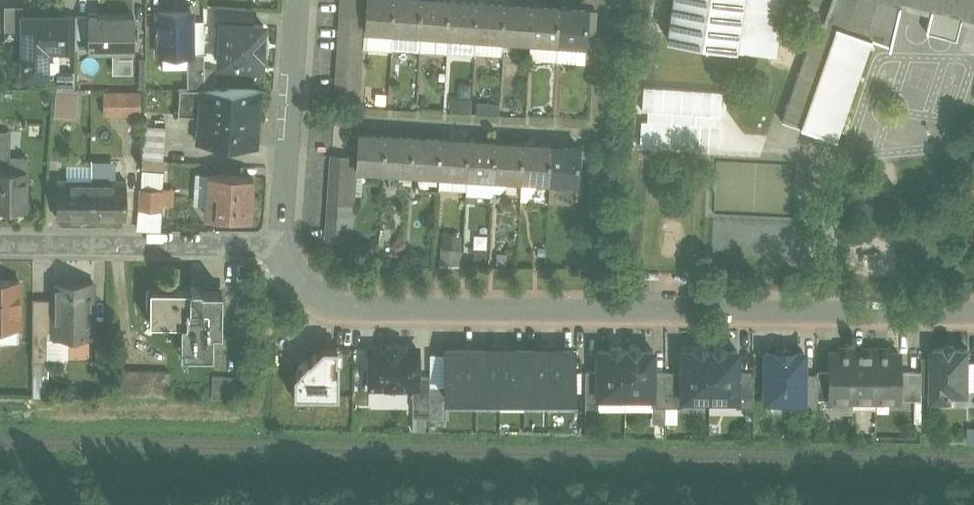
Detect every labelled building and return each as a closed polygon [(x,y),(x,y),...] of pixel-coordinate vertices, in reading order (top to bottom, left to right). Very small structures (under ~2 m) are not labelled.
[(368,3),(367,16),(366,29),(395,31),(396,0),(368,0),(368,3)] [(395,31),(422,32),(424,0),(396,0),(395,31)] [(422,32),(449,34),(451,0),(424,0),(422,32)] [(461,0),(451,0),(449,34),(477,36),(479,1),(461,0)] [(671,39),(774,54),(782,0),(676,0),(671,39)] [(817,19),(782,120),(837,139),(837,137),(836,137),(870,39),(871,40),(872,39),(872,38),(867,36),(880,0),(887,2),(888,0),(832,0),(825,21),(817,19)] [(880,0),(867,36),(872,38),(872,39),(890,45),(889,49),(891,50),(901,6),(901,5),(887,2),(880,0)] [(887,2),(901,5),(901,6),(930,13),(926,31),(959,39),(963,22),(973,25),(973,0),(888,0),(887,2)] [(368,3),(343,1),(342,14),(367,16),(368,3)] [(506,3),(479,1),(477,36),(504,38),(506,3)] [(534,5),(506,3),(504,38),(532,40),(534,5)] [(255,7),(219,4),(217,22),(224,22),(224,21),(253,23),(255,7)] [(24,5),(6,5),(6,29),(15,29),(24,29),(24,14),(24,5)] [(561,7),(534,5),(532,40),(559,42),(561,7)] [(590,9),(561,7),(559,42),(588,44),(590,9)] [(194,11),(159,11),(160,53),(189,53),(194,53),(194,52),(194,11)] [(65,15),(24,14),(24,29),(24,75),(48,75),(48,47),(64,47),(65,15)] [(134,15),(90,14),(90,49),(134,49),(134,15)] [(367,16),(342,14),(337,99),(362,101),(366,29),(367,16)] [(77,15),(65,15),(64,47),(64,53),(76,53),(76,52),(77,52),(77,15)] [(253,23),(224,21),(224,22),(221,63),(263,65),(266,23),(253,23)] [(16,38),(15,29),(7,29),(7,38),(16,38)] [(504,38),(477,36),(476,51),(503,53),(504,38)] [(206,51),(194,52),(194,53),(189,53),(189,88),(207,88),(206,51)] [(189,88),(181,88),(180,115),(201,115),(200,140),(258,142),(259,125),(256,125),(257,98),(260,98),(260,88),(207,88),(189,88)] [(142,91),(106,91),(106,113),(141,113),(142,91)] [(80,94),(57,92),(55,116),(78,118),(80,94)] [(167,126),(146,125),(144,157),(165,158),(167,126)] [(388,135),(360,133),(358,155),(358,168),(386,170),(388,135)] [(416,137),(388,135),(386,170),(413,171),(416,137)] [(443,139),(416,137),(413,171),(441,173),(443,139)] [(470,140),(443,139),(441,173),(468,175),(470,140)] [(498,142),(470,140),(468,175),(495,176),(498,142)] [(525,144),(498,142),(495,176),(523,178),(525,144)] [(553,145),(525,144),(523,178),(551,180),(553,145)] [(582,147),(553,145),(551,180),(580,182),(582,147)] [(10,170),(11,155),(12,147),(0,146),(0,170),(10,170)] [(358,155),(334,153),(328,239),(353,241),(358,168),(358,155)] [(11,155),(10,170),(0,170),(0,208),(28,208),(28,156),(11,155)] [(144,157),(143,157),(142,167),(167,169),(168,158),(165,158),(144,157)] [(255,175),(211,173),(208,214),(252,217),(255,175)] [(93,180),(58,180),(58,217),(93,217),(93,180)] [(128,181),(93,180),(93,217),(128,217),(128,181)] [(165,188),(141,186),(140,208),(164,210),(165,188)] [(460,265),(461,232),(440,231),(439,264),(460,265)] [(0,280),(0,326),(4,326),(4,321),(20,322),(21,280),(0,280)] [(94,281),(54,281),(54,299),(53,336),(93,337),(93,292),(94,292),(94,281)] [(202,285),(190,285),(190,287),(151,287),(150,321),(182,321),(181,351),(214,352),(214,329),(222,329),(223,288),(202,287),(202,285)] [(54,299),(34,299),(34,324),(51,324),(50,336),(53,336),(54,299)] [(51,324),(34,324),(33,361),(50,362),(50,336),(51,324)] [(627,333),(627,343),(658,343),(658,333),(627,333)] [(320,344),(291,373),(291,392),(336,393),(337,356),(335,356),(335,344),(320,344)] [(404,344),(386,344),(386,347),(371,347),(371,366),(367,370),(367,378),(371,382),(371,386),(414,386),(419,386),(419,376),(419,347),(404,347),(404,344)] [(495,349),(478,348),(477,394),(501,394),(502,344),(495,344),(495,349)] [(526,349),(509,349),(509,345),(502,344),(501,394),(526,394),(526,349)] [(543,349),(526,349),(526,394),(550,395),(550,345),(543,345),(543,349)] [(575,349),(557,349),(557,345),(550,345),(550,395),(575,395),(575,349)] [(612,349),(599,349),(599,369),(599,395),(600,395),(627,395),(627,349),(623,349),(623,345),(613,345),(612,349)] [(642,345),(631,345),(631,349),(627,349),(627,395),(653,396),(655,396),(655,370),(655,349),(642,349),(642,345)] [(707,346),(697,345),(696,349),(683,349),(683,370),(683,398),(684,398),(711,398),(711,350),(707,350),(707,346)] [(726,350),(726,346),(715,346),(715,350),(711,350),(711,398),(737,398),(739,398),(739,370),(739,350),(726,350)] [(855,346),(847,346),(847,351),(831,351),(831,370),(831,398),(831,399),(900,399),(901,370),(901,351),(884,351),(884,347),(871,346),(870,351),(855,351),(855,346)] [(478,348),(447,348),(447,385),(447,394),(448,394),(477,394),(478,348)] [(970,348),(935,348),(935,356),(935,392),(935,397),(953,397),(953,391),(970,391),(970,348)] [(805,351),(767,351),(767,399),(804,399),(805,399),(805,373),(805,351)] [(935,356),(923,356),(923,371),(923,392),(935,392),(935,356)] [(170,370),(119,369),(118,394),(170,395),(170,370)] [(599,369),(587,370),(587,405),(600,405),(600,395),(599,395),(599,369)] [(667,370),(655,370),(655,396),(653,396),(653,406),(667,406),(667,370)] [(683,370),(667,370),(667,406),(684,406),(684,398),(683,398),(683,370)] [(755,370),(739,370),(739,398),(737,398),(737,406),(755,406),(755,370)] [(831,370),(819,370),(819,373),(819,398),(831,398),(831,370)] [(923,371),(901,370),(900,399),(923,399),(923,392),(923,371)] [(819,373),(805,373),(805,399),(804,399),(804,409),(819,409),(819,398),(819,373)] [(237,376),(213,375),(213,397),(237,397),(237,376)] [(419,376),(419,386),(414,386),(414,409),(431,409),(431,385),(431,376),(419,376)] [(447,385),(431,385),(431,409),(431,417),(448,417),(448,394),(447,394),(447,385)]
